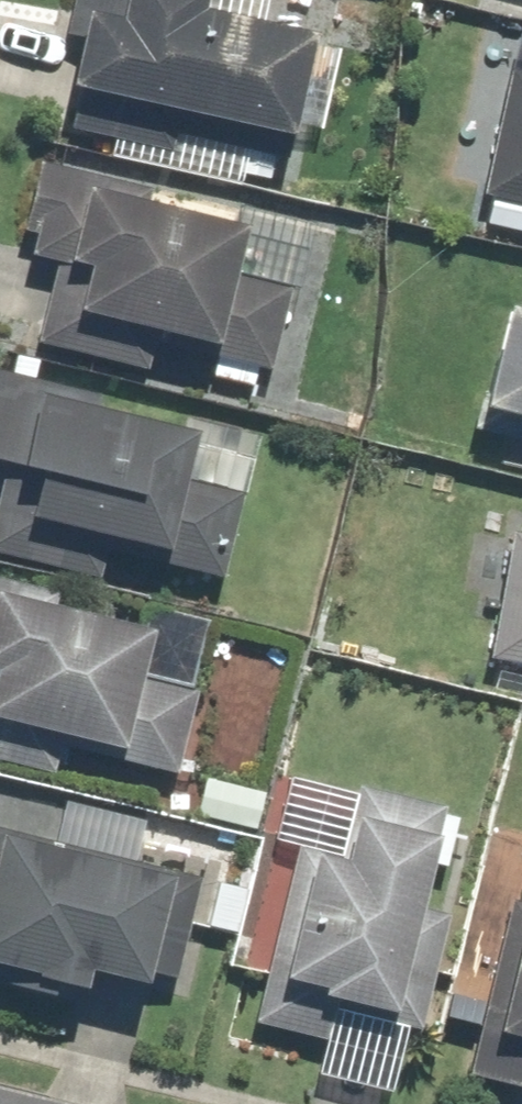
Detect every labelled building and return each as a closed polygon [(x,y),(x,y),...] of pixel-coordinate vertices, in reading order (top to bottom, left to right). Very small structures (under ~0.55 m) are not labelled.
[(68,33),(78,36),(68,78),(291,131),(316,28),(207,2),(207,0),(76,0),(68,33)] [(514,64),(484,194),(493,196),(487,224),(521,232),(521,66),(514,64)] [(152,185),(38,158),(22,228),(35,231),(29,253),(55,259),(35,342),(37,342),(151,369),(160,331),(217,345),(215,354),(219,355),(214,377),(255,387),(260,365),(270,367),(290,281),(236,268),(247,219),(149,196),(152,185)] [(521,412),(521,302),(507,299),(483,402),(521,412)] [(0,367),(0,456),(6,458),(0,482),(0,553),(103,577),(109,549),(224,577),(245,491),(186,477),(198,425),(98,401),(100,391),(0,367)] [(521,660),(521,529),(514,527),(493,656),(521,660)] [(0,575),(0,760),(59,774),(65,748),(179,775),(200,686),(142,672),(154,622),(59,599),(61,590),(0,575)] [(359,793),(274,774),(231,963),(265,970),(254,1020),(328,1037),(334,1011),(425,1031),(452,913),(423,906),(433,862),(451,866),(462,815),(447,811),(449,802),(362,782),(359,793)] [(267,791),(207,777),(198,815),(258,830),(267,791)] [(492,825),(451,1021),(479,1027),(470,1073),(521,1084),(521,832),(492,825)] [(149,981),(152,969),(181,976),(205,876),(0,827),(0,965),(87,986),(92,968),(149,981)]
